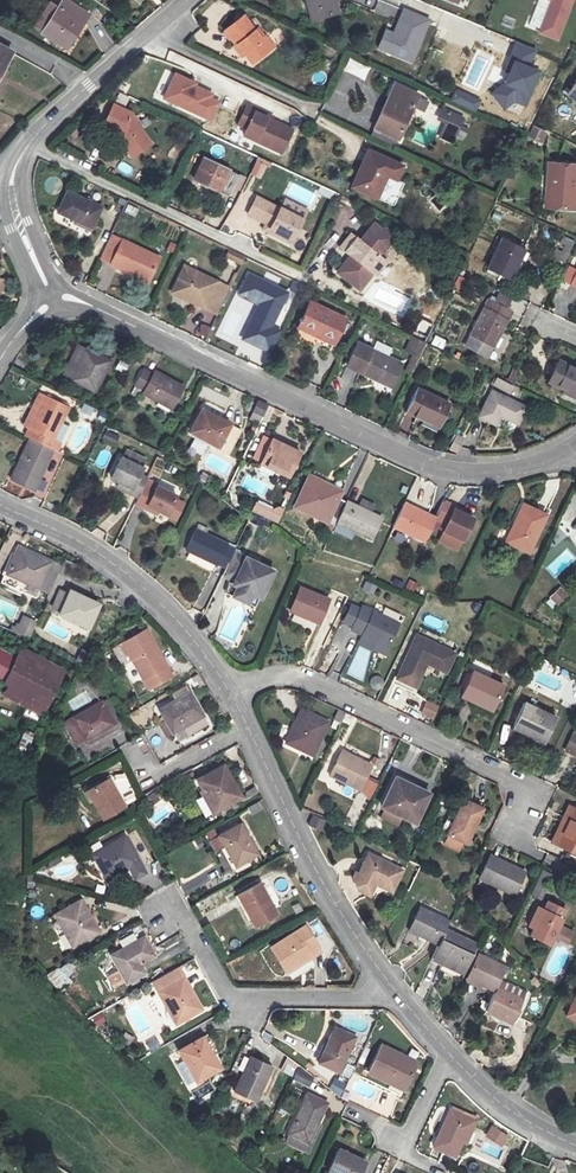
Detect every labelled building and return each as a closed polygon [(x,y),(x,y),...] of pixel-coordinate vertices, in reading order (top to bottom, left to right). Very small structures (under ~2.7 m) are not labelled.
[(36,27),(61,46),(76,25),(70,21),(78,11),(64,0),(56,0),(36,27)] [(313,19),(338,12),(335,0),(309,0),(313,19)] [(552,0),(540,34),(555,39),(569,0),(551,0),(552,0)] [(409,60),(425,18),(400,9),(391,32),(384,51),(409,60)] [(70,21),(76,25),(84,15),(78,11),(70,21)] [(242,16),(221,32),(240,56),(243,53),(250,61),(270,45),(255,26),(252,29),(242,16)] [(375,48),(384,51),(391,32),(382,29),(375,48)] [(348,60),(343,73),(365,80),(369,67),(348,60)] [(540,78),(527,73),(519,91),(532,96),(540,78)] [(192,82),(176,74),(165,99),(212,121),(220,103),(211,99),(213,95),(196,87),(191,85),(192,82)] [(418,91),(393,79),(374,124),(400,135),(418,91)] [(562,101),(553,112),(566,122),(575,111),(562,101)] [(109,105),(98,126),(116,135),(115,139),(123,151),(133,144),(138,150),(146,144),(136,130),(133,124),(129,123),(131,118),(127,116),(128,115),(109,105)] [(442,105),(437,115),(445,118),(439,132),(452,138),(462,115),(442,105)] [(254,139),(292,156),(302,133),(264,116),(266,113),(257,109),(248,128),(257,132),(254,139)] [(326,113),(321,122),(341,135),(347,126),(326,113)] [(532,125),(526,138),(542,145),(548,133),(532,125)] [(123,151),(127,158),(138,150),(133,144),(123,151)] [(402,166),(369,151),(352,189),(378,200),(389,176),(396,179),(402,166)] [(260,179),(267,162),(257,158),(250,175),(260,179)] [(239,193),(245,179),(202,160),(192,182),(219,194),(220,191),(230,195),(232,190),(239,193)] [(575,197),(575,165),(548,161),(545,186),(555,187),(553,208),(575,210),(575,197)] [(119,162),(116,170),(129,175),(132,167),(119,162)] [(555,187),(545,186),(543,207),(553,208),(555,187)] [(65,191),(53,214),(89,231),(100,207),(65,191)] [(306,219),(256,194),(247,214),(270,223),(266,231),(292,245),(306,219)] [(429,206),(439,212),(444,204),(434,198),(429,206)] [(396,242),(380,226),(365,242),(356,234),(345,244),(354,254),(338,269),(350,281),(357,274),(362,279),(370,271),(371,272),(384,260),(380,257),(396,242)] [(523,249),(500,238),(486,267),(509,278),(523,249)] [(149,279),(158,258),(122,240),(110,265),(118,269),(120,265),(149,279)] [(240,266),(243,255),(228,251),(224,262),(240,266)] [(350,281),(357,289),(373,275),(376,278),(388,266),(384,260),(371,272),(370,271),(362,279),(357,274),(350,281)] [(120,265),(118,269),(147,283),(149,279),(120,265)] [(184,266),(172,292),(218,314),(230,289),(184,266)] [(271,329),(287,294),(248,275),(238,295),(260,305),(252,320),(271,329)] [(451,290),(459,293),(465,279),(458,276),(451,290)] [(511,310),(488,298),(468,336),(491,348),(511,310)] [(344,319),(307,302),(292,332),(328,350),(344,319)] [(434,335),(430,344),(442,350),(446,341),(434,335)] [(409,337),(403,354),(409,356),(404,373),(412,376),(424,342),(409,337)] [(358,342),(347,364),(390,387),(402,364),(358,342)] [(107,362),(83,349),(68,379),(92,391),(107,362)] [(555,360),(546,381),(562,388),(575,395),(575,370),(555,360)] [(142,371),(132,386),(143,392),(141,394),(170,409),(182,387),(153,371),(151,376),(142,371)] [(494,379),(491,387),(511,395),(514,387),(494,379)] [(439,423),(449,403),(417,388),(406,412),(416,417),(418,412),(439,423)] [(561,392),(575,399),(575,395),(562,388),(561,392)] [(525,408),(490,391),(477,418),(494,426),(499,416),(516,425),(525,408)] [(44,397),(36,393),(16,433),(26,438),(30,430),(26,428),(44,397)] [(69,409),(44,397),(26,428),(30,430),(26,438),(29,439),(47,448),(69,409)] [(261,416),(267,405),(256,400),(251,411),(261,416)] [(78,416),(104,423),(107,412),(81,405),(78,416)] [(201,410),(188,433),(215,448),(228,425),(201,410)] [(418,412),(416,417),(437,427),(439,423),(418,412)] [(100,439),(114,444),(118,434),(104,429),(100,439)] [(299,451),(271,438),(257,469),(270,475),(273,470),(286,477),(299,451)] [(47,448),(29,439),(8,479),(30,491),(51,450),(47,448)] [(201,456),(206,445),(193,439),(188,450),(201,456)] [(115,455),(104,477),(115,483),(114,486),(132,495),(141,477),(133,472),(137,466),(115,455)] [(308,474),(294,505),(334,525),(336,521),(345,501),(337,497),(340,489),(308,474)] [(146,478),(141,477),(132,495),(137,498),(143,484),(146,478)] [(137,498),(133,505),(145,511),(147,507),(167,516),(176,495),(155,485),(153,489),(143,484),(137,498)] [(280,500),(283,488),(275,486),(272,498),(280,500)] [(278,523),(283,507),(257,499),(252,514),(278,523)] [(345,501),(336,521),(371,538),(382,516),(346,500),(345,501)] [(477,517),(443,501),(440,508),(436,516),(435,519),(449,526),(445,534),(464,543),(477,517)] [(404,502),(393,525),(425,540),(435,519),(436,516),(404,502)] [(546,515),(523,504),(505,541),(527,552),(546,515)] [(379,524),(377,536),(389,538),(391,526),(379,524)] [(195,529),(186,550),(217,565),(218,563),(226,567),(230,558),(234,550),(226,547),(227,544),(195,529)] [(52,565),(18,550),(2,585),(22,594),(26,585),(39,592),(52,565)] [(226,567),(222,577),(228,580),(227,582),(258,596),(269,572),(239,558),(238,562),(230,558),(226,567)] [(406,580),(403,590),(414,593),(417,583),(406,580)] [(360,591),(373,596),(376,586),(364,582),(360,591)] [(300,586),(288,612),(318,625),(329,599),(300,586)] [(548,597),(554,607),(568,598),(561,588),(548,597)] [(67,591),(55,614),(85,629),(97,605),(67,591)] [(364,607),(352,631),(388,649),(400,624),(364,607)] [(19,615),(12,633),(28,639),(35,621),(19,615)] [(145,629),(121,642),(140,680),(145,688),(170,676),(165,667),(145,629)] [(456,653),(417,636),(396,678),(405,683),(408,678),(417,683),(426,664),(446,673),(456,653)] [(0,681),(0,694),(41,716),(64,669),(20,645),(14,657),(1,680),(0,681)] [(1,680),(14,657),(0,649),(0,680),(1,680)] [(472,671),(460,696),(492,711),(504,687),(472,671)] [(100,692),(82,674),(70,685),(77,692),(83,685),(94,697),(100,692)] [(369,680),(373,689),(383,684),(379,675),(369,680)] [(408,678),(405,683),(415,688),(417,683),(408,678)] [(86,692),(68,701),(72,710),(91,702),(86,692)] [(201,718),(187,695),(157,711),(170,735),(179,730),(199,719),(201,718)] [(115,727),(102,701),(97,703),(109,726),(79,740),(81,744),(116,728),(115,727)] [(425,701),(419,715),(433,720),(439,706),(425,701)] [(109,726),(97,703),(59,723),(70,745),(79,740),(109,726)] [(523,703),(512,728),(544,742),(555,717),(523,703)] [(328,724),(301,711),(285,744),(311,757),(328,724)] [(179,730),(183,738),(203,727),(199,719),(179,730)] [(341,751),(329,776),(360,792),(372,766),(341,751)] [(222,764),(195,779),(212,811),(239,797),(222,764)] [(122,772),(112,778),(127,805),(137,799),(122,772)] [(121,805),(105,777),(86,788),(84,786),(78,789),(86,802),(89,799),(100,818),(121,805)] [(394,778),(380,807),(414,823),(427,793),(394,778)] [(483,808),(464,799),(456,815),(447,832),(466,842),(483,808)] [(575,808),(558,844),(575,853),(575,808)] [(456,815),(449,812),(440,829),(447,832),(456,815)] [(311,814),(307,825),(320,831),(325,821),(311,814)] [(380,830),(380,819),(365,819),(365,830),(380,830)] [(239,823),(216,835),(232,866),(255,854),(239,823)] [(137,862),(122,835),(91,853),(106,879),(137,862)] [(400,869),(367,854),(358,874),(355,872),(353,876),(358,889),(369,894),(375,884),(390,891),(400,869)] [(491,855),(479,878),(515,896),(527,872),(491,855)] [(261,880),(237,893),(254,924),(277,912),(261,880)] [(80,896),(55,910),(71,942),(97,929),(80,896)] [(567,909),(550,901),(546,908),(544,908),(543,907),(531,937),(530,938),(551,946),(552,947),(565,917),(564,916),(567,909)] [(420,907),(409,931),(439,945),(447,928),(450,921),(420,907)] [(315,945),(304,927),(269,946),(284,973),(310,958),(306,950),(315,945)] [(479,945),(447,928),(439,945),(432,960),(443,966),(445,961),(466,971),(479,945)] [(152,952),(142,934),(110,951),(124,979),(143,969),(138,959),(152,952)] [(479,955),(467,978),(497,991),(498,987),(508,968),(479,955)] [(177,966),(157,977),(161,986),(157,988),(173,1021),(201,1008),(177,966)] [(497,991),(486,1012),(512,1024),(523,1001),(498,987),(497,991)] [(99,1012),(90,1017),(96,1027),(105,1023),(99,1012)] [(355,1034),(334,1024),(318,1059),(339,1069),(355,1034)] [(201,1034),(178,1047),(194,1077),(218,1065),(201,1034)] [(381,1041),(369,1070),(404,1086),(417,1057),(381,1041)] [(272,1063),(249,1052),(234,1088),(255,1097),(258,1090),(264,1093),(272,1076),(267,1073),(272,1063)] [(297,1068),(291,1081),(308,1088),(314,1075),(297,1068)] [(329,1100),(308,1091),(289,1131),(310,1141),(329,1100)] [(476,1118),(450,1106),(434,1143),(455,1152),(461,1139),(467,1125),(472,1127),(476,1118)] [(466,1141),(472,1127),(467,1125),(461,1139),(466,1141)] [(484,1141),(481,1148),(493,1153),(496,1146),(484,1141)] [(329,1171),(334,1172),(361,1172),(367,1160),(340,1147),(329,1171)]
